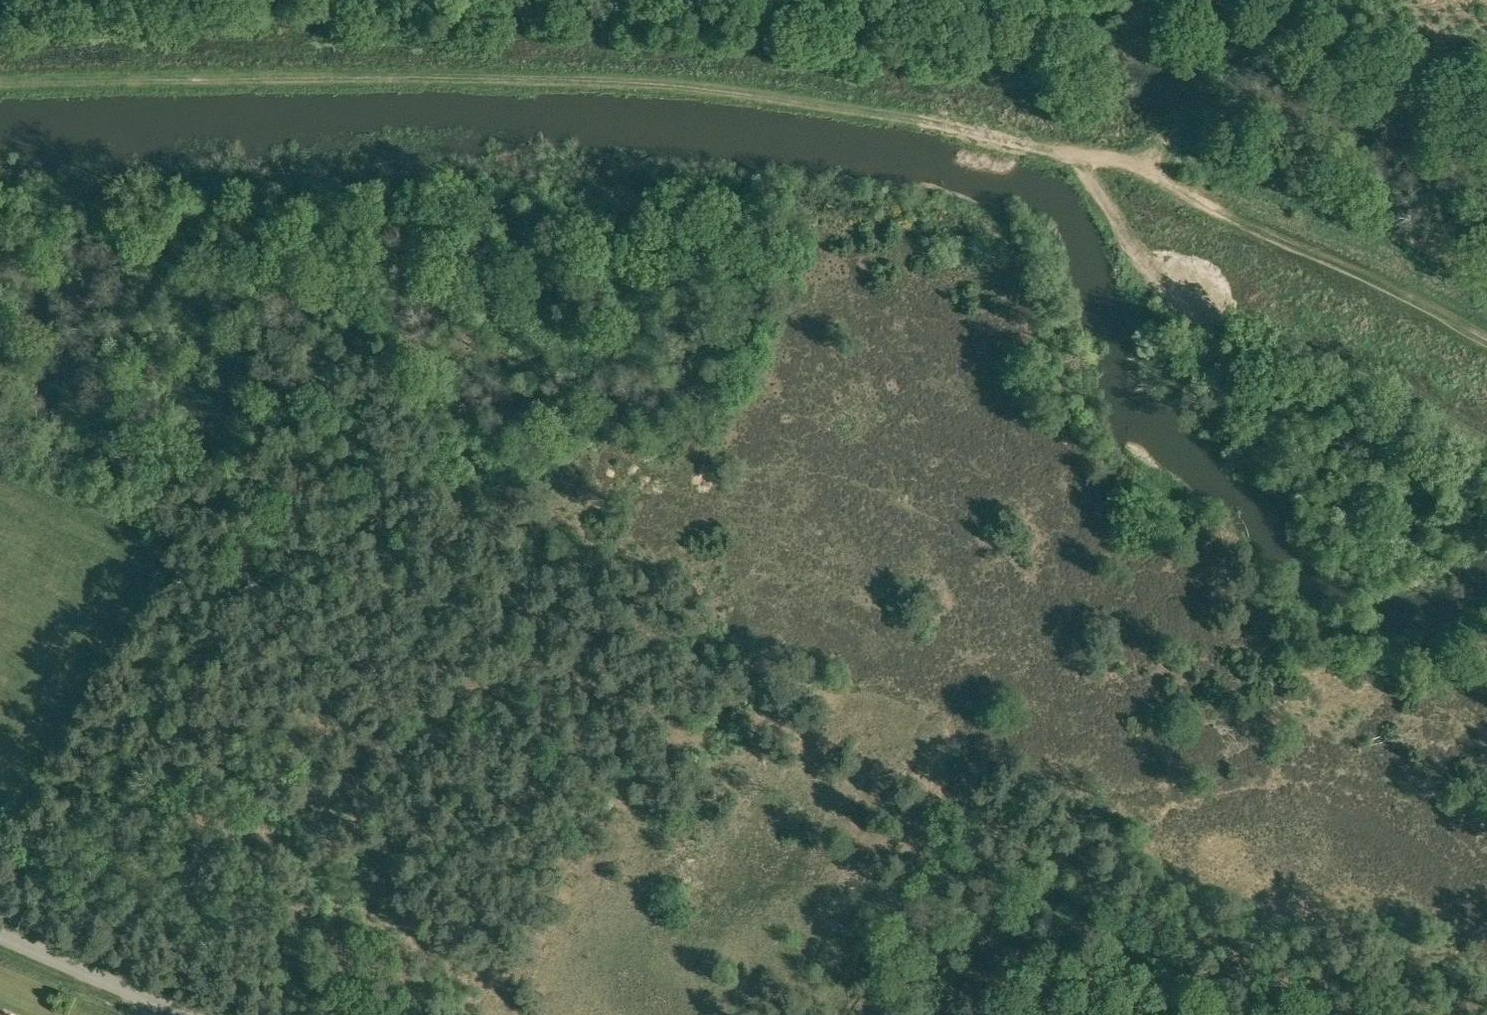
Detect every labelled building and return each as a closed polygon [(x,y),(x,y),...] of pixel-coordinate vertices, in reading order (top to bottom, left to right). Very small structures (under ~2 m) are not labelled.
[(65,1010),(69,1000),(63,998),(60,1007),(65,1010)]
